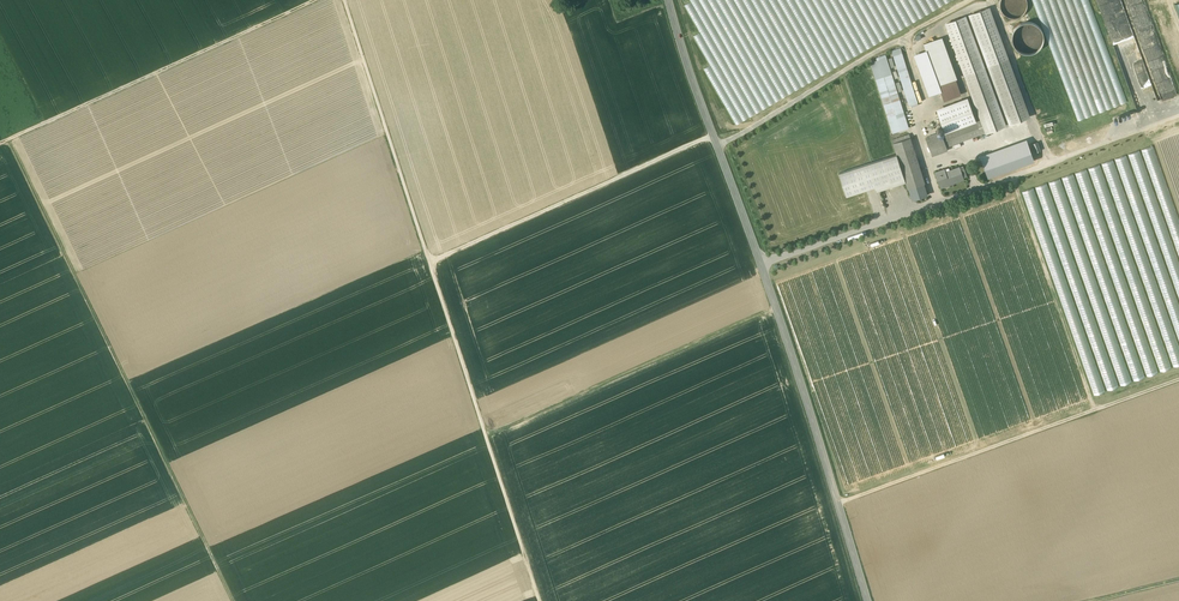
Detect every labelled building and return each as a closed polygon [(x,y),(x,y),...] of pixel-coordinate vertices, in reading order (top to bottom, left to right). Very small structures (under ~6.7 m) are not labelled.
[(733,120),(958,0),(690,0),(691,1),(685,4),(700,32),(694,35),(710,65),(705,68),(733,120)] [(1014,21),(1013,30),(1012,39),(1021,52),(1033,53),(1043,46),(1045,32),(1039,23),(1028,21),(1035,16),(1036,13),(1031,7),(1031,6),(1027,9),(1028,1),(1027,0),(1004,0),(1003,9),(1007,16),(1012,17),(1014,21)] [(1108,31),(1126,25),(1118,0),(1098,0),(1108,31)] [(970,18),(1009,123),(1031,115),(992,10),(970,18)] [(946,22),(986,132),(1007,124),(966,14),(946,22)] [(925,44),(944,99),(963,93),(944,37),(925,44)] [(893,50),(910,103),(918,101),(902,48),(893,50)] [(896,77),(900,76),(893,55),(892,55),(896,69),(893,70),(896,77)] [(909,127),(887,56),(871,61),(893,132),(909,127)] [(938,133),(926,138),(933,156),(948,150),(947,147),(981,134),(976,121),(967,97),(937,109),(946,132),(939,135),(938,133)] [(930,195),(910,137),(893,143),(897,154),(906,181),(913,201),(930,195)] [(1026,139),(980,155),(988,177),(1034,161),(1026,139)] [(1036,152),(1042,150),(1039,141),(1033,143),(1036,152)] [(1153,146),(1141,149),(1144,157),(1155,154),(1153,146)] [(1135,164),(1134,160),(1142,158),(1140,151),(1129,153),(1132,165),(1135,164)] [(906,181),(897,154),(839,174),(846,195),(876,185),(877,190),(906,181)] [(960,167),(946,172),(944,169),(936,172),(941,187),(964,179),(964,178),(960,168),(960,167)] [(1073,173),(1062,177),(1064,182),(1075,177),(1073,173)] [(1050,181),(1051,188),(1062,186),(1060,179),(1050,181)] [(1044,192),(1049,191),(1047,183),(1036,186),(1037,191),(1044,189),(1044,192)] [(1025,198),(1036,196),(1034,188),(1023,190),(1025,198)] [(1178,365),(1178,346),(1168,349),(1172,366),(1178,365)] [(1159,371),(1170,368),(1166,349),(1155,352),(1159,371)] [(1146,376),(1157,373),(1153,355),(1149,356),(1149,358),(1142,360),(1146,376)] [(1129,364),(1133,380),(1145,377),(1141,365),(1136,366),(1135,362),(1129,364)] [(1122,369),(1121,366),(1116,368),(1120,385),(1131,382),(1128,368),(1122,369)] [(1106,390),(1118,387),(1113,368),(1102,370),(1106,390)] [(1094,395),(1105,391),(1099,373),(1097,373),(1098,375),(1096,376),(1094,370),(1087,372),(1094,395)]
